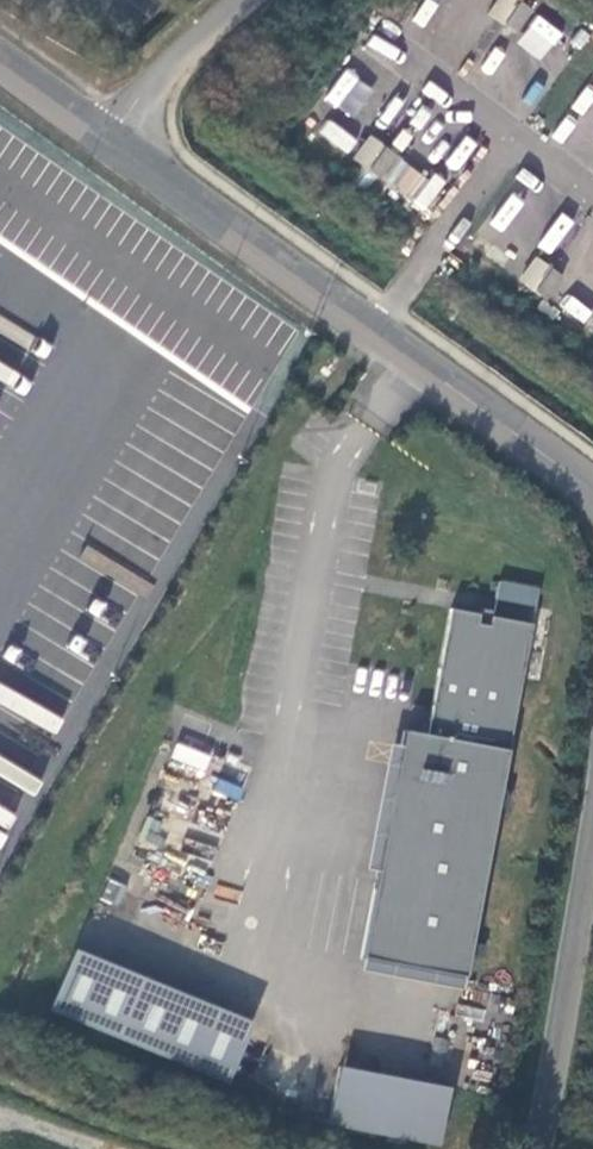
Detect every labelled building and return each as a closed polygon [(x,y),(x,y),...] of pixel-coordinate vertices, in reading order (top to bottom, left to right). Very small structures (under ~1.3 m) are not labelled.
[(517,0),(497,0),(492,8),(497,12),(493,17),(515,33),(531,10),(517,0)] [(492,8),(487,14),(493,17),(497,12),(492,8)] [(519,44),(542,59),(560,31),(537,16),(519,44)] [(396,156),(370,136),(356,154),(362,158),(358,163),(373,175),(377,170),(383,174),(396,156)] [(356,154),(353,159),(358,163),(362,158),(356,154)] [(377,170),(373,175),(379,179),(383,174),(377,170)] [(562,277),(535,258),(522,276),(528,279),(524,284),(539,296),(544,291),(549,295),(562,277)] [(522,276),(519,280),(524,284),(528,279),(522,276)] [(544,291),(539,296),(545,300),(549,295),(544,291)] [(484,617),(455,612),(431,738),(409,734),(406,750),(382,874),(365,962),(368,962),(469,980),(470,980),(486,894),(487,894),(514,754),(512,753),(536,627),(496,619),(494,631),(482,628),(484,617)] [(497,614),(485,612),(484,617),(482,628),(494,631),(496,619),(497,614)] [(370,872),(382,874),(406,750),(394,747),(370,872)] [(257,1026),(79,953),(54,1013),(233,1086),(257,1026)] [(469,980),(368,962),(366,974),(467,993),(469,980)] [(443,1148),(454,1091),(344,1070),(333,1127),(443,1148)]
